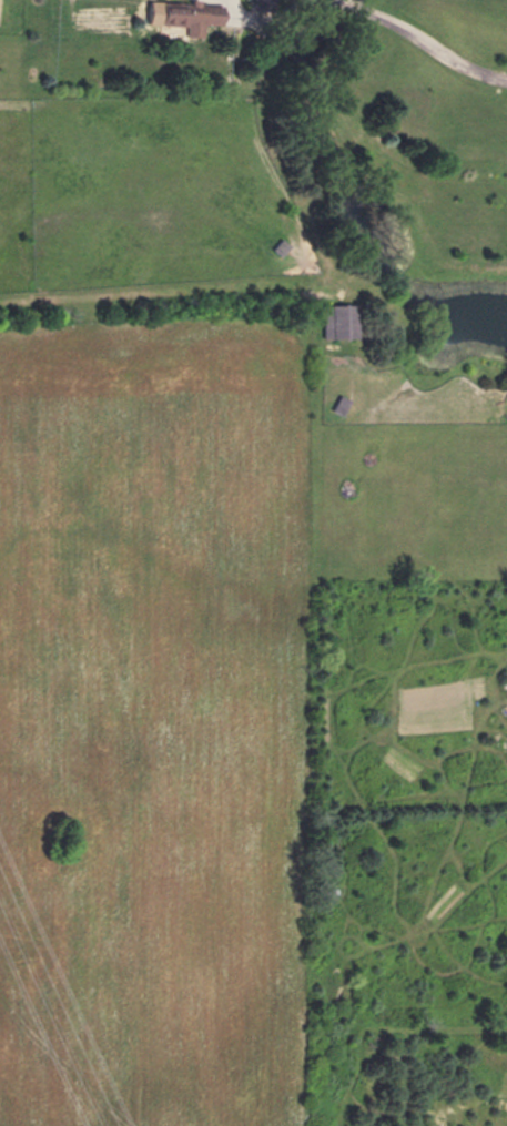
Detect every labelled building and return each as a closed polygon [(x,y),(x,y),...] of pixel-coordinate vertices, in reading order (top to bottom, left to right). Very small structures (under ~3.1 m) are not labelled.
[(205,24),(226,25),(226,2),(158,0),(157,34),(204,35),(205,24)] [(324,303),(324,338),(361,338),(361,303),(324,303)] [(334,411),(345,414),(348,400),(338,397),(334,411)]
